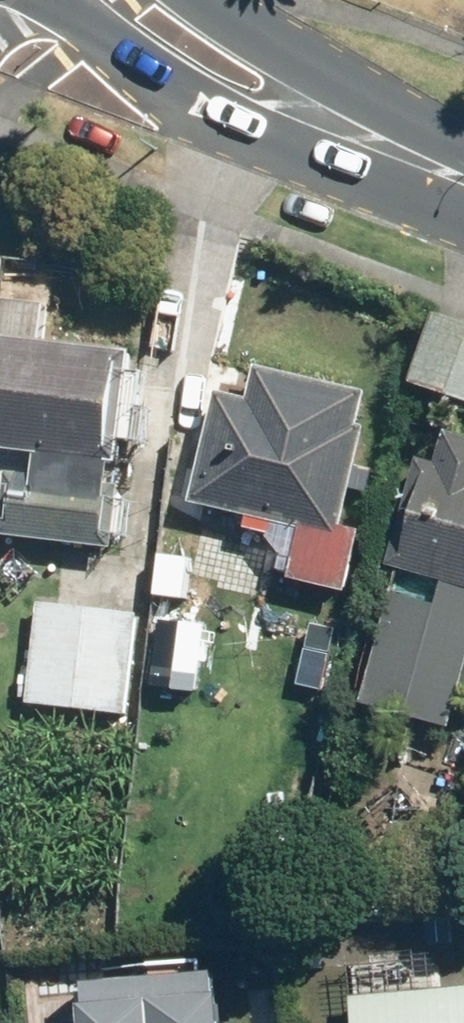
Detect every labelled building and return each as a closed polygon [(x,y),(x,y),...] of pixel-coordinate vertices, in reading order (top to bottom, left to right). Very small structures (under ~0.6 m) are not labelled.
[(432,311),(407,384),(463,404),(463,321),(432,311)] [(123,351),(1,336),(0,344),(0,449),(33,453),(29,489),(9,486),(3,535),(99,547),(123,351)] [(359,392),(252,367),(244,401),(211,394),(186,503),(293,527),(281,579),(342,592),(357,529),(337,524),(359,427),(352,425),(359,392)] [(438,430),(429,461),(410,456),(379,565),(392,568),(354,703),(445,728),(455,692),(463,694),(463,437),(438,430)] [(187,654),(198,579),(155,573),(144,648),(187,654)] [(118,713),(130,612),(29,600),(17,701),(118,713)] [(316,692),(329,624),(293,617),(280,685),(316,692)] [(98,1022),(228,1022),(221,964),(93,977),(98,1022)] [(345,996),(347,1022),(463,1022),(463,986),(345,996)]
